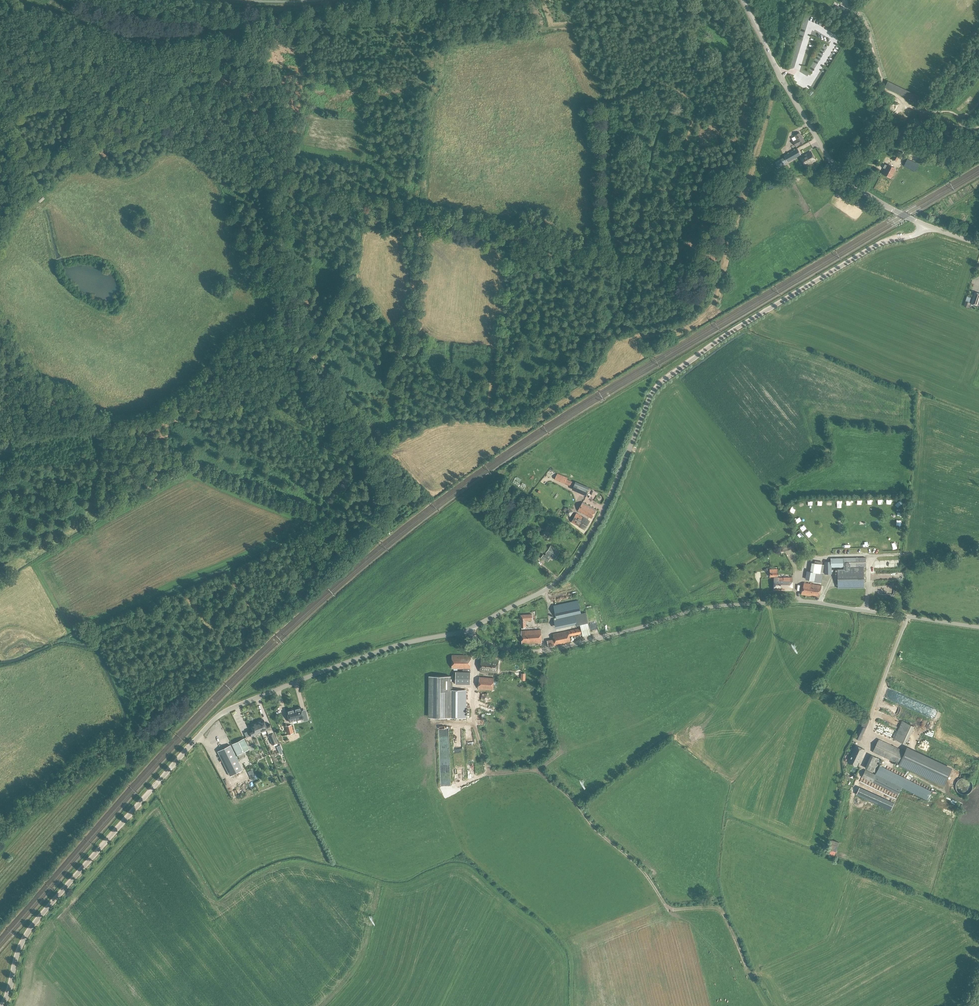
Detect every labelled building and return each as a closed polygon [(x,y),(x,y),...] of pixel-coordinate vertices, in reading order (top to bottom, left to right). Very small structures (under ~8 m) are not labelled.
[(919,96),(887,82),(884,88),(917,102),(919,96)] [(797,139),(793,142),(796,147),(800,145),(805,142),(800,133),(795,136),(797,139)] [(801,155),(798,149),(784,156),(785,157),(788,162),(801,155)] [(816,161),(811,152),(801,158),(806,166),(816,161)] [(785,157),(775,162),(778,168),(788,162),(785,157)] [(907,159),(904,166),(915,172),(919,164),(907,159)] [(891,178),(896,169),(888,164),(883,174),(891,178)] [(932,209),(928,212),(933,217),(937,214),(932,209)] [(975,292),(971,304),(978,306),(978,303),(978,293),(975,292)] [(573,487),(575,483),(557,476),(555,480),(573,487)] [(586,494),(589,488),(576,482),(573,488),(586,494)] [(591,518),(595,511),(583,503),(578,511),(591,518)] [(566,507),(564,511),(566,512),(565,514),(569,516),(572,511),(568,509),(566,507)] [(585,530),(589,522),(576,514),(572,522),(585,530)] [(555,559),(560,552),(551,546),(546,553),(545,555),(543,555),(541,557),(547,561),(550,558),(552,560),(554,558),(555,559)] [(833,568),(866,567),(866,558),(832,558),(833,568)] [(821,566),(813,564),(811,573),(808,572),(806,580),(821,583),(823,575),(820,575),(821,566)] [(865,589),(864,571),(864,568),(844,568),(844,569),(838,569),(838,589),(865,589)] [(792,591),(792,578),(775,578),(774,590),(792,591)] [(819,598),(821,586),(804,583),(801,595),(819,598)] [(581,613),(578,600),(553,605),(556,619),(554,619),(556,628),(577,624),(580,623),(578,614),(581,613)] [(580,623),(577,624),(577,625),(580,624),(583,636),(591,634),(586,612),(581,613),(578,614),(580,623)] [(609,612),(602,614),(604,626),(611,624),(609,612)] [(532,615),(521,615),(522,628),(526,627),(526,621),(533,620),(532,615)] [(522,644),(542,643),(541,630),(522,631),(522,644)] [(555,638),(547,640),(549,647),(571,642),(571,641),(570,636),(570,635),(568,631),(554,634),(555,638)] [(464,667),(470,667),(470,655),(453,655),(453,667),(464,667)] [(497,673),(498,661),(482,658),(481,670),(497,673)] [(456,681),(456,684),(470,684),(470,672),(464,672),(456,672),(456,681)] [(857,685),(859,680),(847,675),(845,680),(857,685)] [(466,690),(450,690),(451,676),(430,676),(430,716),(465,717),(466,690)] [(493,690),(494,677),(479,676),(478,689),(493,690)] [(300,707),(293,709),(296,720),(303,719),(304,721),(308,720),(305,710),(301,711),(300,707)] [(897,707),(895,713),(904,716),(906,711),(897,707)] [(293,709),(286,710),(290,722),(296,720),(293,709)] [(881,714),(880,719),(893,723),(894,719),(881,714)] [(263,721),(257,723),(261,732),(267,730),(273,745),(277,743),(271,728),(268,723),(264,725),(263,721)] [(906,744),(914,726),(902,721),(893,738),(906,744)] [(885,732),(887,726),(877,722),(875,728),(885,732)] [(253,729),(249,731),(251,737),(261,732),(257,723),(251,726),(253,729)] [(860,740),(866,728),(861,726),(855,738),(860,740)] [(243,738),(232,744),(237,755),(249,749),(243,738)] [(905,752),(879,740),(874,751),(900,763),(899,765),(944,786),(950,773),(905,752)] [(230,745),(218,751),(230,776),(242,770),(230,745)] [(857,767),(865,750),(856,746),(848,762),(857,767)] [(875,771),(881,757),(872,753),(866,767),(875,771)] [(865,770),(862,776),(863,777),(868,779),(877,784),(893,791),(898,794),(906,778),(880,765),(875,775),(865,770)] [(956,785),(956,786),(956,787),(956,788),(956,789),(956,790),(957,790),(957,791),(958,792),(959,793),(960,794),(961,794),(962,794),(963,795),(964,795),(965,795),(966,795),(967,794),(968,794),(969,793),(970,793),(970,792),(971,792),(971,791),(972,791),(972,790),(972,789),(973,788),(973,787),(973,786),(973,785),(973,784),(972,784),(972,783),(972,782),(971,782),(971,781),(971,780),(970,780),(969,779),(968,779),(968,778),(967,778),(966,778),(965,778),(964,778),(963,778),(962,778),(961,778),(960,779),(959,779),(958,780),(957,781),(957,782),(956,782),(956,783),(956,784),(956,785)]
